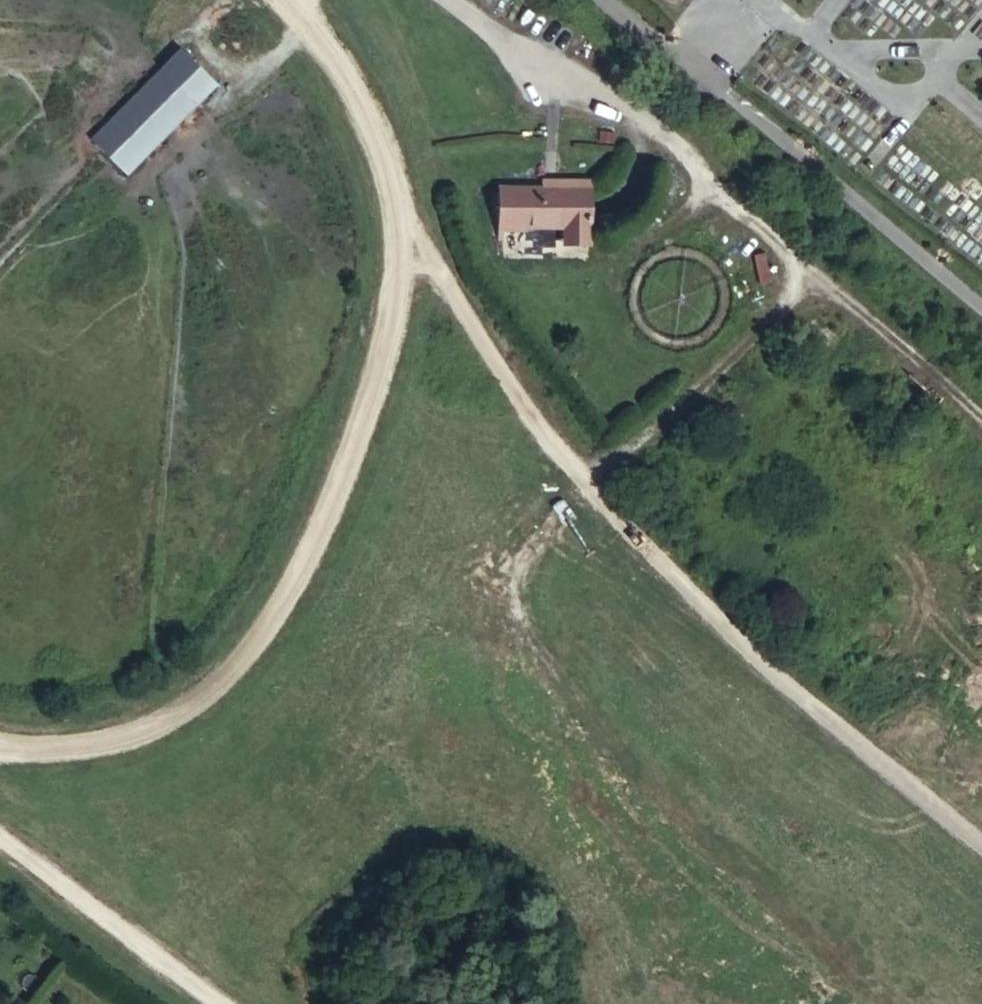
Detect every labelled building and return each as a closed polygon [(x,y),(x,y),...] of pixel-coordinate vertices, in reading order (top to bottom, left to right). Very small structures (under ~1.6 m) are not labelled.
[(169,66),(97,139),(134,176),(206,101),(169,66)] [(550,178),(550,186),(597,188),(598,178),(550,178)] [(597,188),(550,186),(506,187),(506,231),(534,233),(534,229),(570,229),(570,242),(598,242),(597,188)]
